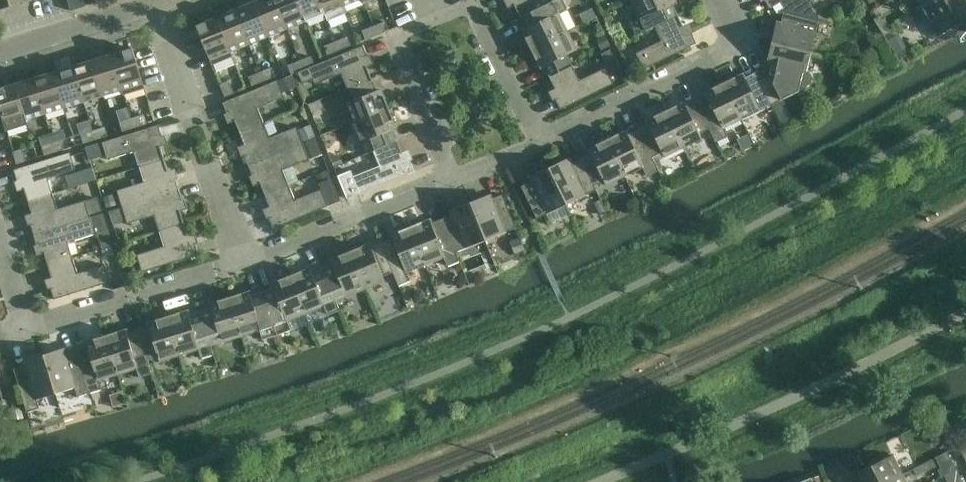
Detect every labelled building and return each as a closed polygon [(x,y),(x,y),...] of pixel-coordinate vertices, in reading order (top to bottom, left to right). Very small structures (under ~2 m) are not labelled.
[(30,0),(0,0),(0,9),(30,0)] [(85,6),(84,0),(67,0),(71,11),(85,6)] [(287,29),(275,0),(259,0),(254,2),(268,37),(287,29)] [(305,21),(297,0),(275,0),(287,29),(305,21)] [(324,13),(319,0),(297,0),(305,21),(324,13)] [(324,13),(328,21),(346,14),(343,6),(341,0),(319,0),(324,13)] [(509,4),(513,2),(520,17),(554,0),(553,0),(543,5),(541,0),(507,0),(509,4)] [(567,31),(559,13),(567,9),(563,0),(554,0),(520,17),(528,33),(524,35),(531,49),(567,31)] [(678,15),(671,0),(631,0),(639,18),(631,22),(637,35),(678,15)] [(771,8),(783,1),(784,0),(765,0),(771,8)] [(783,1),(788,9),(784,12),(780,29),(775,27),(771,43),(811,53),(819,18),(808,0),(784,0),(783,1)] [(917,7),(929,25),(964,3),(962,0),(929,0),(921,5),(921,4),(917,7)] [(249,44),(268,37),(254,2),(235,10),(249,44)] [(592,8),(579,15),(583,23),(596,17),(592,8)] [(230,52),(249,44),(235,10),(216,18),(230,52)] [(881,30),(889,25),(882,14),(874,19),(881,30)] [(678,15),(637,35),(655,26),(662,40),(636,53),(644,69),(697,43),(689,27),(685,29),(678,15)] [(196,26),(212,64),(232,56),(230,52),(216,18),(196,26)] [(385,22),(374,26),(377,35),(388,31),(385,22)] [(889,25),(881,30),(887,40),(895,36),(889,25)] [(361,31),(365,40),(377,35),(374,26),(361,31)] [(567,31),(531,49),(538,63),(542,61),(550,77),(573,66),(567,54),(577,50),(567,31)] [(350,46),(347,37),(336,42),(339,51),(350,46)] [(323,47),(327,56),(339,51),(336,42),(323,47)] [(759,80),(771,104),(802,89),(803,85),(806,86),(811,83),(812,77),(809,72),(806,71),(811,53),(771,43),(767,58),(772,59),(768,76),(759,80)] [(348,89),(372,79),(366,64),(370,62),(363,45),(322,62),(298,72),(302,83),(313,79),(315,84),(342,73),(348,89)] [(144,88),(142,79),(132,48),(112,54),(123,90),(122,90),(123,94),(144,88)] [(610,49),(600,54),(603,61),(610,62),(615,59),(610,49)] [(103,96),(122,90),(123,90),(112,54),(92,60),(103,96)] [(314,65),(310,56),(300,61),(303,69),(314,65)] [(84,102),(89,100),(103,96),(92,60),(73,66),(84,102)] [(287,66),(291,74),(303,69),(300,61),(287,66)] [(64,108),(84,102),(73,66),(53,72),(64,108)] [(552,94),(560,110),(614,84),(606,68),(580,80),(573,66),(550,77),(557,92),(552,94)] [(275,77),(272,68),(260,72),(264,81),(275,77)] [(45,114),(64,108),(53,72),(34,78),(45,114)] [(248,77),(251,86),(264,81),(260,72),(248,77)] [(732,100),(741,119),(771,104),(759,80),(755,72),(739,80),(737,75),(723,82),(732,100)] [(292,75),(280,80),(284,91),(297,86),(292,75)] [(25,119),(26,119),(45,114),(34,78),(14,84),(25,119)] [(351,123),(389,108),(383,94),(379,95),(372,79),(348,89),(353,100),(343,104),(351,123)] [(277,80),(223,103),(229,119),(234,117),(240,133),(264,123),(257,108),(284,97),(277,80)] [(220,85),(225,96),(225,97),(235,93),(230,81),(220,85)] [(741,119),(732,100),(723,82),(709,89),(711,93),(696,101),(716,142),(727,136),(723,128),(741,119)] [(1,113),(6,130),(27,124),(26,119),(25,119),(14,84),(0,89),(0,110),(1,113)] [(321,100),(308,105),(312,113),(324,108),(321,100)] [(665,111),(683,147),(702,138),(700,134),(709,129),(716,142),(696,101),(681,108),(679,104),(665,111)] [(389,108),(351,123),(364,154),(373,151),(397,141),(390,124),(395,123),(389,108)] [(638,129),(658,170),(652,157),(662,152),(664,157),(683,147),(665,111),(651,118),(653,122),(638,129)] [(146,124),(143,115),(131,119),(135,128),(146,124)] [(119,122),(122,132),(135,128),(131,119),(119,122)] [(248,165),(303,143),(296,127),(270,138),(264,123),(240,133),(246,148),(241,149),(248,165)] [(159,125),(156,125),(102,142),(107,159),(135,151),(140,166),(164,159),(159,143),(164,142),(159,125)] [(315,137),(310,125),(298,130),(303,142),(315,137)] [(107,137),(104,127),(93,130),(96,140),(107,137)] [(658,170),(638,129),(623,137),(621,132),(607,139),(625,176),(642,167),(647,176),(658,170)] [(80,134),(83,144),(96,140),(93,130),(80,134)] [(69,149),(66,139),(54,143),(57,152),(69,149)] [(315,139),(303,143),(310,160),(322,155),(315,139)] [(625,176),(607,139),(593,146),(595,150),(580,157),(596,190),(598,194),(608,190),(606,185),(625,176)] [(397,141),(373,151),(379,166),(353,176),(350,171),(337,176),(346,198),(360,193),(414,171),(408,154),(403,156),(397,141)] [(41,147),(44,156),(57,152),(54,143),(41,147)] [(265,195),(289,185),(283,170),(309,159),(303,143),(248,165),(255,182),(259,180),(265,195)] [(13,152),(17,163),(17,164),(26,161),(23,149),(21,150),(21,147),(14,144),(12,145),(14,152),(13,152)] [(70,152),(14,170),(19,187),(23,186),(28,201),(53,193),(48,178),(75,169),(70,152)] [(566,204),(596,190),(580,157),(565,165),(563,160),(549,167),(566,204)] [(164,159),(140,166),(144,182),(117,190),(122,207),(179,189),(174,173),(169,174),(164,159)] [(566,204),(549,167),(534,174),(537,179),(521,186),(537,219),(566,204)] [(331,179),(318,184),(321,190),(328,206),(340,201),(331,179)] [(289,185),(265,195),(271,210),(267,212),(274,228),(328,206),(321,190),(295,200),(289,185)] [(179,189),(122,207),(127,224),(155,215),(160,231),(184,223),(179,208),(184,206),(179,189)] [(34,235),(90,217),(102,213),(97,197),(85,200),(57,209),(53,193),(28,201),(33,216),(28,218),(34,235)] [(114,194),(103,197),(106,208),(117,205),(114,194)] [(470,202),(485,240),(516,228),(502,194),(486,201),(485,196),(470,202)] [(485,240),(470,202),(456,208),(457,212),(442,219),(455,252),(456,252),(485,240)] [(48,265),(73,258),(68,242),(95,234),(90,217),(34,235),(39,251),(43,250),(48,265)] [(410,227),(425,264),(444,257),(447,266),(459,261),(456,252),(455,252),(442,219),(426,225),(424,221),(410,227)] [(184,223),(160,231),(164,246),(137,255),(142,272),(199,254),(193,237),(189,239),(184,223)] [(425,264),(410,227),(395,232),(397,237),(382,243),(394,272),(393,272),(398,286),(411,281),(407,272),(425,264)] [(109,229),(97,233),(99,241),(111,237),(109,229)] [(520,238),(510,241),(514,254),(525,250),(520,238)] [(350,251),(365,289),(385,281),(383,276),(393,272),(394,272),(382,243),(366,249),(364,245),(350,251)] [(365,289),(350,251),(335,257),(337,261),(322,267),(334,297),(334,296),(344,292),(346,296),(365,289)] [(73,258),(48,265),(53,281),(48,282),(54,299),(110,282),(105,265),(77,273),(73,258)] [(290,275),(304,313),(324,305),(327,314),(339,309),(334,296),(334,297),(322,267),(306,274),(304,269),(290,275)] [(304,313),(290,275),(275,281),(277,285),(262,292),(277,335),(289,330),(286,321),(304,313)] [(229,297),(241,336),(260,330),(263,339),(277,335),(262,292),(246,297),(244,292),(229,297)] [(241,336),(229,297),(214,301),(216,306),(200,311),(213,354),(214,354),(211,345),(221,342),(241,336)] [(167,316),(179,355),(198,349),(201,358),(213,354),(200,311),(184,316),(182,311),(167,316)] [(179,355),(167,316),(152,321),(154,325),(138,330),(147,360),(148,360),(158,356),(159,361),(179,355)] [(105,335),(117,374),(136,368),(139,377),(152,373),(148,360),(147,360),(138,330),(122,335),(120,330),(105,335)] [(117,374),(105,335),(90,340),(92,344),(76,349),(89,393),(101,389),(99,380),(117,374)] [(89,393),(76,349),(60,354),(58,350),(44,354),(56,393),(74,387),(77,396),(89,393)] [(56,393),(44,354),(29,359),(30,363),(13,369),(27,412),(39,408),(37,399),(56,393)] [(939,456),(944,467),(952,463),(947,452),(939,456)] [(902,474),(892,455),(858,472),(863,481),(886,481),(902,474)]
